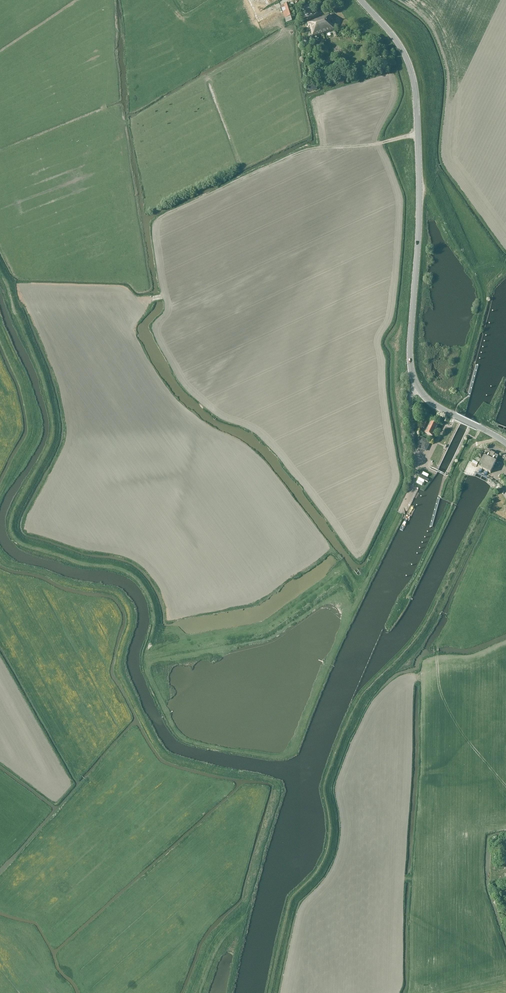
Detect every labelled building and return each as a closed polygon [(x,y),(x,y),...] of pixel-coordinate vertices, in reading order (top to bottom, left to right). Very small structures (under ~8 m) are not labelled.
[(294,16),(290,6),(294,6),(293,2),(289,3),(281,6),(285,19),(294,16)] [(311,33),(312,37),(335,30),(330,15),(307,23),(310,33),(311,33)] [(433,437),(438,426),(430,422),(425,433),(433,437)] [(422,445),(420,449),(426,452),(430,442),(421,438),(418,443),(422,445)] [(491,452),(491,453),(487,451),(485,456),(484,456),(478,468),(491,474),(496,462),(498,456),(495,454),(491,452)]
